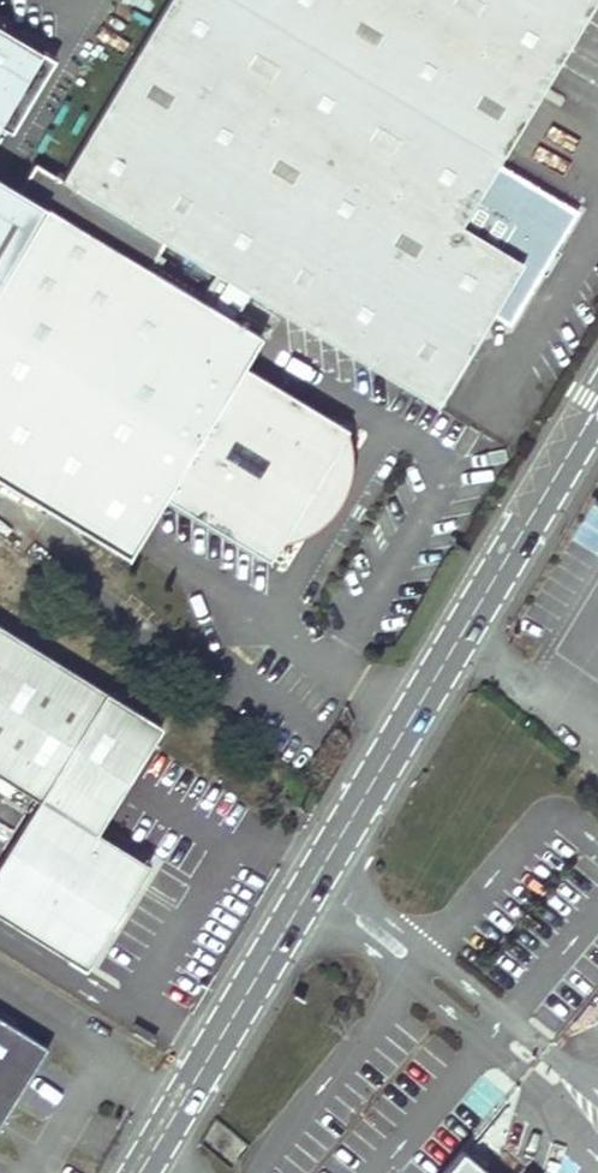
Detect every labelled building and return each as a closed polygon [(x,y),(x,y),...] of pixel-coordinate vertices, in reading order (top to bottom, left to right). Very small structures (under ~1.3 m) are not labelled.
[(60,185),(231,285),(249,296),(437,406),(494,312),(514,326),(582,214),(503,166),(597,3),(597,0),(171,0),(60,185)] [(12,133),(55,61),(0,29),(0,126),(12,133)] [(262,335),(236,320),(249,296),(231,285),(216,309),(49,212),(50,210),(0,180),(0,484),(130,561),(165,500),(271,562),(290,529),(301,535),(315,511),(308,499),(317,483),(332,482),(350,451),(340,444),(348,431),(242,368),(262,335)] [(0,621),(0,774),(38,798),(0,859),(0,918),(84,971),(133,892),(123,851),(95,833),(164,723),(0,621)] [(0,1021),(0,1107),(2,1103),(11,1101),(44,1048),(0,1021)] [(11,1101),(2,1103),(0,1107),(0,1119),(11,1101)] [(454,1153),(437,1172),(478,1172),(454,1153)]
